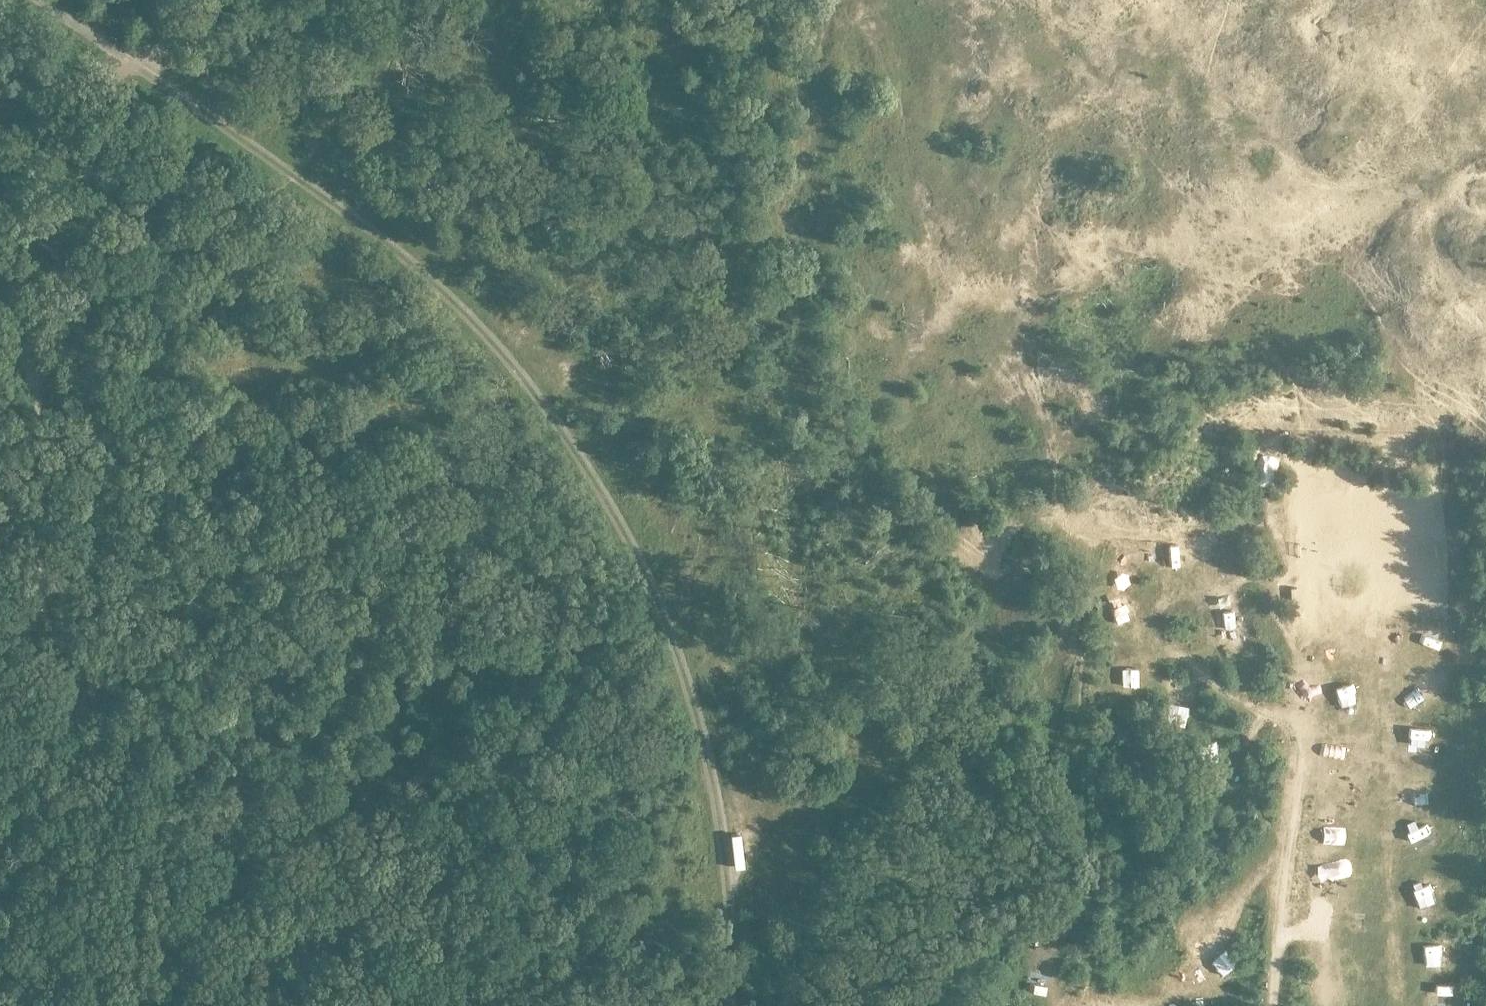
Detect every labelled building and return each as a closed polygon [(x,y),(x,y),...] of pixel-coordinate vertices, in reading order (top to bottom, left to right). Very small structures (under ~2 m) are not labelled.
[(1172,564),(1190,562),(1188,540),(1170,542),(1172,564)] [(1117,623),(1138,618),(1132,593),(1111,599),(1117,623)] [(1139,666),(1123,666),(1124,683),(1140,682),(1139,666)] [(1337,685),(1338,705),(1355,704),(1354,684),(1337,685)] [(1412,826),(1412,844),(1436,844),(1435,825),(1412,826)] [(1419,885),(1418,901),(1433,902),(1434,885),(1419,885)] [(1443,939),(1428,942),(1432,962),(1447,959),(1443,939)] [(1214,956),(1222,972),(1238,964),(1229,948),(1214,956)] [(1451,1001),(1452,984),(1438,983),(1437,1000),(1451,1001)]
